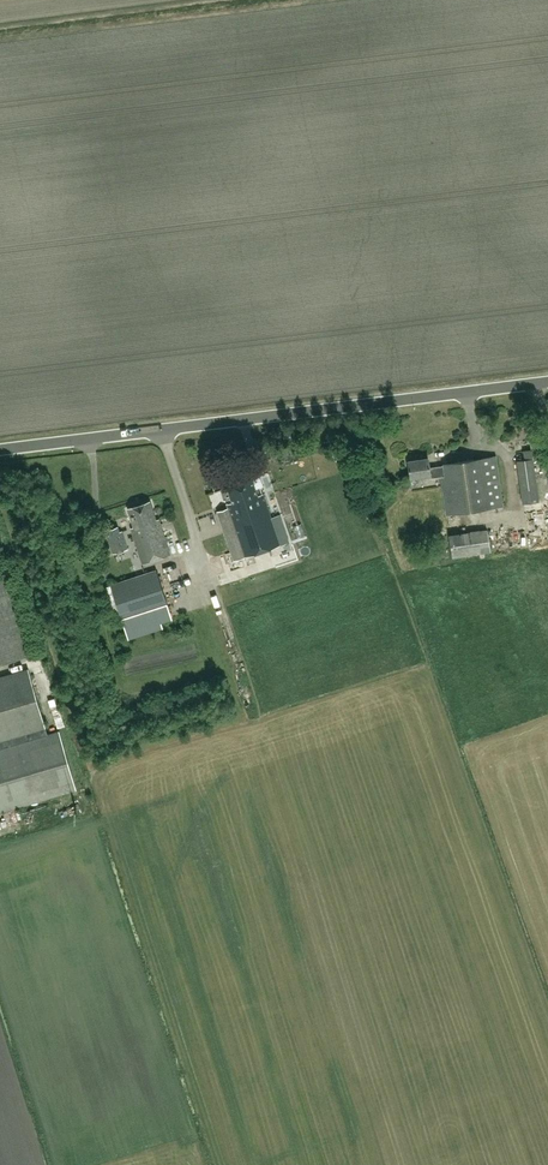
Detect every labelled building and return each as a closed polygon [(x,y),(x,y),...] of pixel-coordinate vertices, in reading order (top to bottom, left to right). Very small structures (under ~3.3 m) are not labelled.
[(531,450),(516,452),(517,460),(523,503),(538,501),(532,458),(531,450)] [(503,506),(502,499),(495,456),(442,464),(442,465),(429,467),(427,457),(407,460),(410,477),(430,474),(430,477),(440,476),(446,515),(503,506)] [(228,507),(217,511),(234,560),(288,542),(279,515),(271,517),(262,493),(256,495),(251,478),(227,486),(228,487),(221,489),(224,499),(231,496),(233,501),(226,503),(228,507)] [(133,527),(130,527),(142,563),(170,554),(159,518),(156,519),(150,501),(127,508),(133,527)] [(109,534),(107,535),(113,553),(127,548),(121,530),(119,531),(118,526),(108,529),(109,534)] [(464,538),(451,540),(453,557),(491,553),(488,526),(463,528),(464,538)] [(156,570),(111,585),(122,619),(167,604),(156,570)] [(28,656),(4,573),(0,575),(0,664),(28,656)] [(222,614),(226,625),(232,623),(228,612),(222,614)] [(150,618),(142,619),(144,627),(128,631),(130,640),(159,633),(156,623),(152,624),(150,618)] [(0,677),(0,740),(45,726),(28,669),(0,677)] [(60,703),(53,705),(59,727),(66,726),(60,703)] [(59,731),(0,749),(0,812),(76,789),(59,731)]
